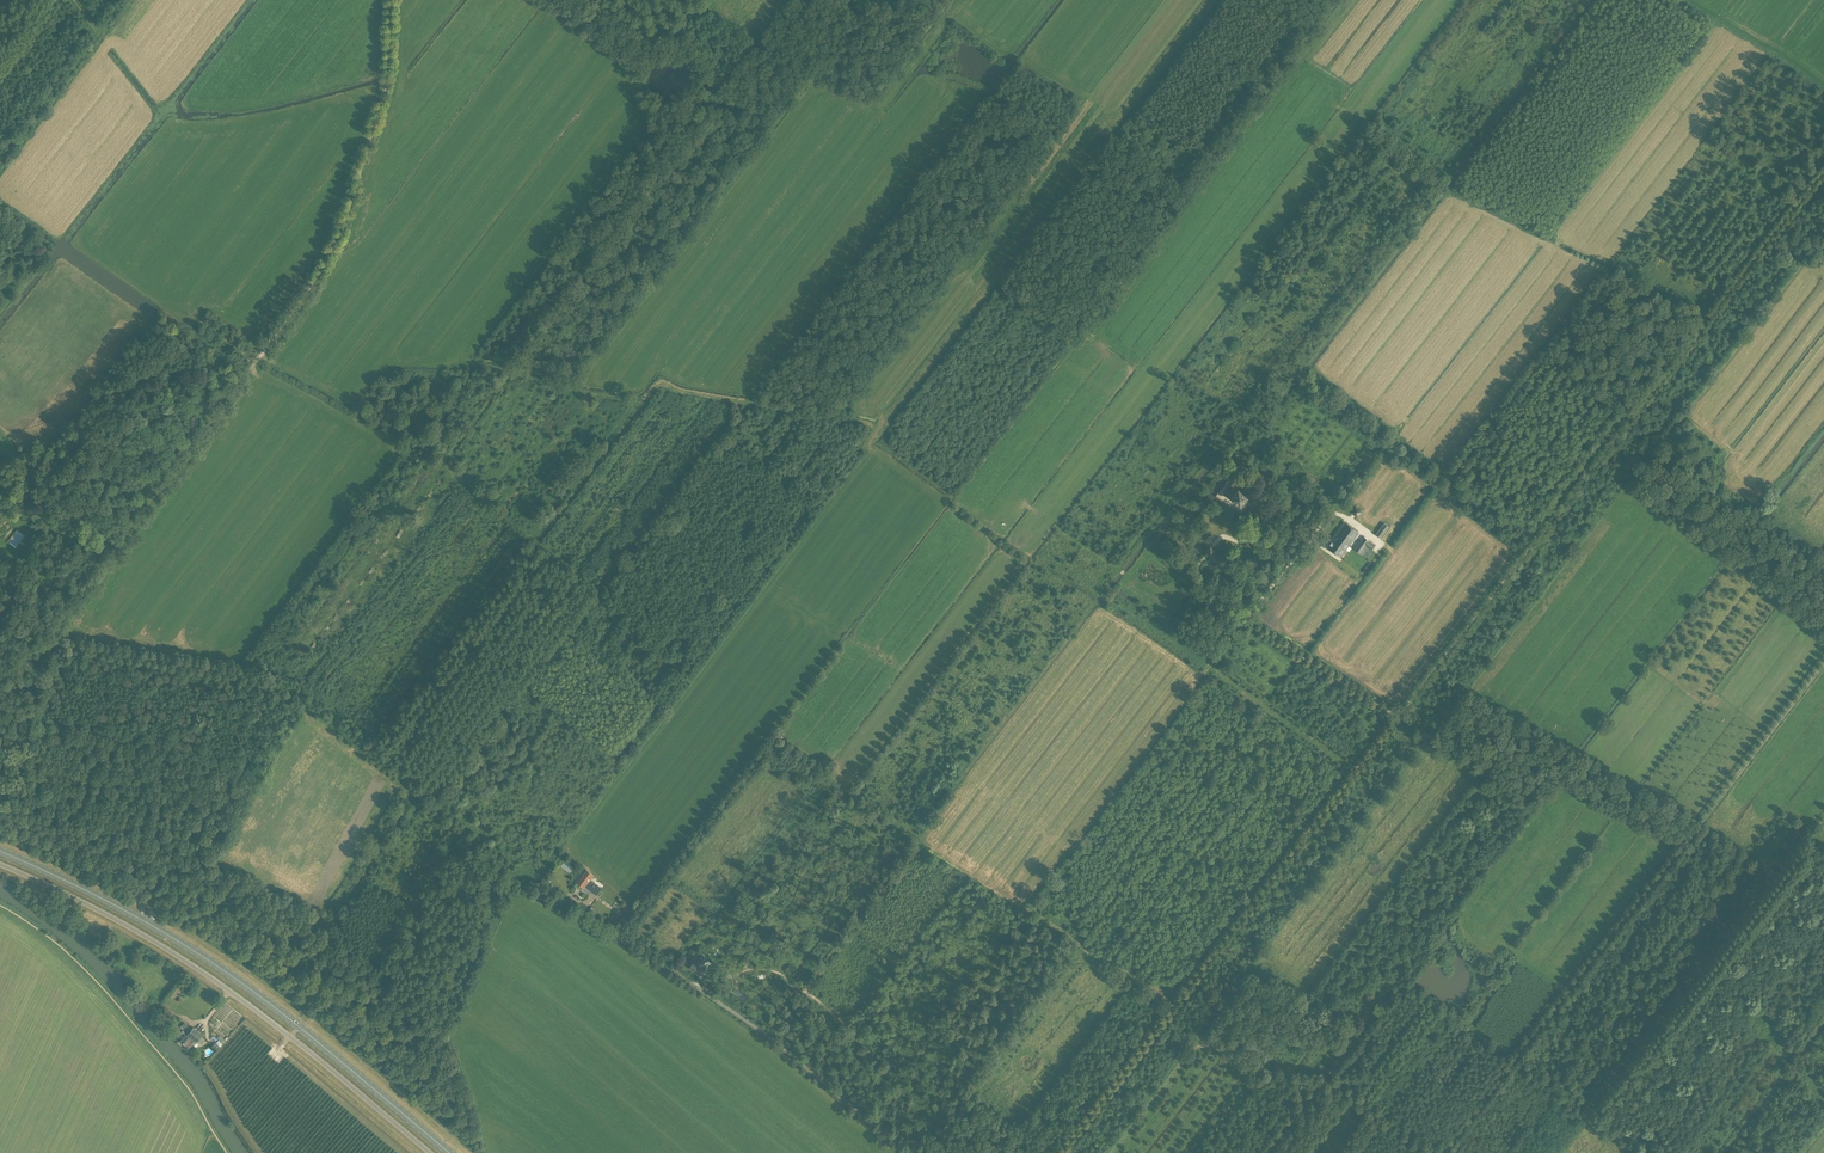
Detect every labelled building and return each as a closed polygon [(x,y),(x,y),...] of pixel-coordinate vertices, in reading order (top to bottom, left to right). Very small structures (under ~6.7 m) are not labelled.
[(1236,489),(1231,485),(1224,494),(1240,506),(1247,495),(1237,488),(1236,489)] [(1356,507),(1351,513),(1357,517),(1362,511),(1356,507)] [(1345,521),(1335,534),(1350,545),(1359,532),(1345,521)] [(1384,523),(1375,535),(1380,538),(1389,527),(1384,523)] [(1340,558),(1350,545),(1335,534),(1326,546),(1340,558)] [(1363,536),(1354,550),(1362,556),(1368,548),(1371,550),(1373,547),(1375,545),(1363,536)] [(597,895),(602,888),(590,879),(593,874),(587,869),(577,882),(584,887),(585,886),(597,895)] [(705,962),(708,958),(702,954),(697,961),(695,960),(689,968),(698,974),(704,966),(701,964),(703,961),(705,962)] [(166,1016),(169,1012),(164,1007),(161,1011),(166,1016)] [(190,1037),(191,1038),(198,1031),(193,1027),(186,1036),(186,1035),(180,1041),(184,1045),(190,1037)] [(185,1046),(190,1049),(192,1052),(199,1044),(196,1042),(197,1041),(201,1044),(204,1040),(200,1036),(202,1034),(198,1031),(191,1038),(185,1046)] [(210,1048),(215,1052),(220,1047),(215,1043),(210,1048)]
